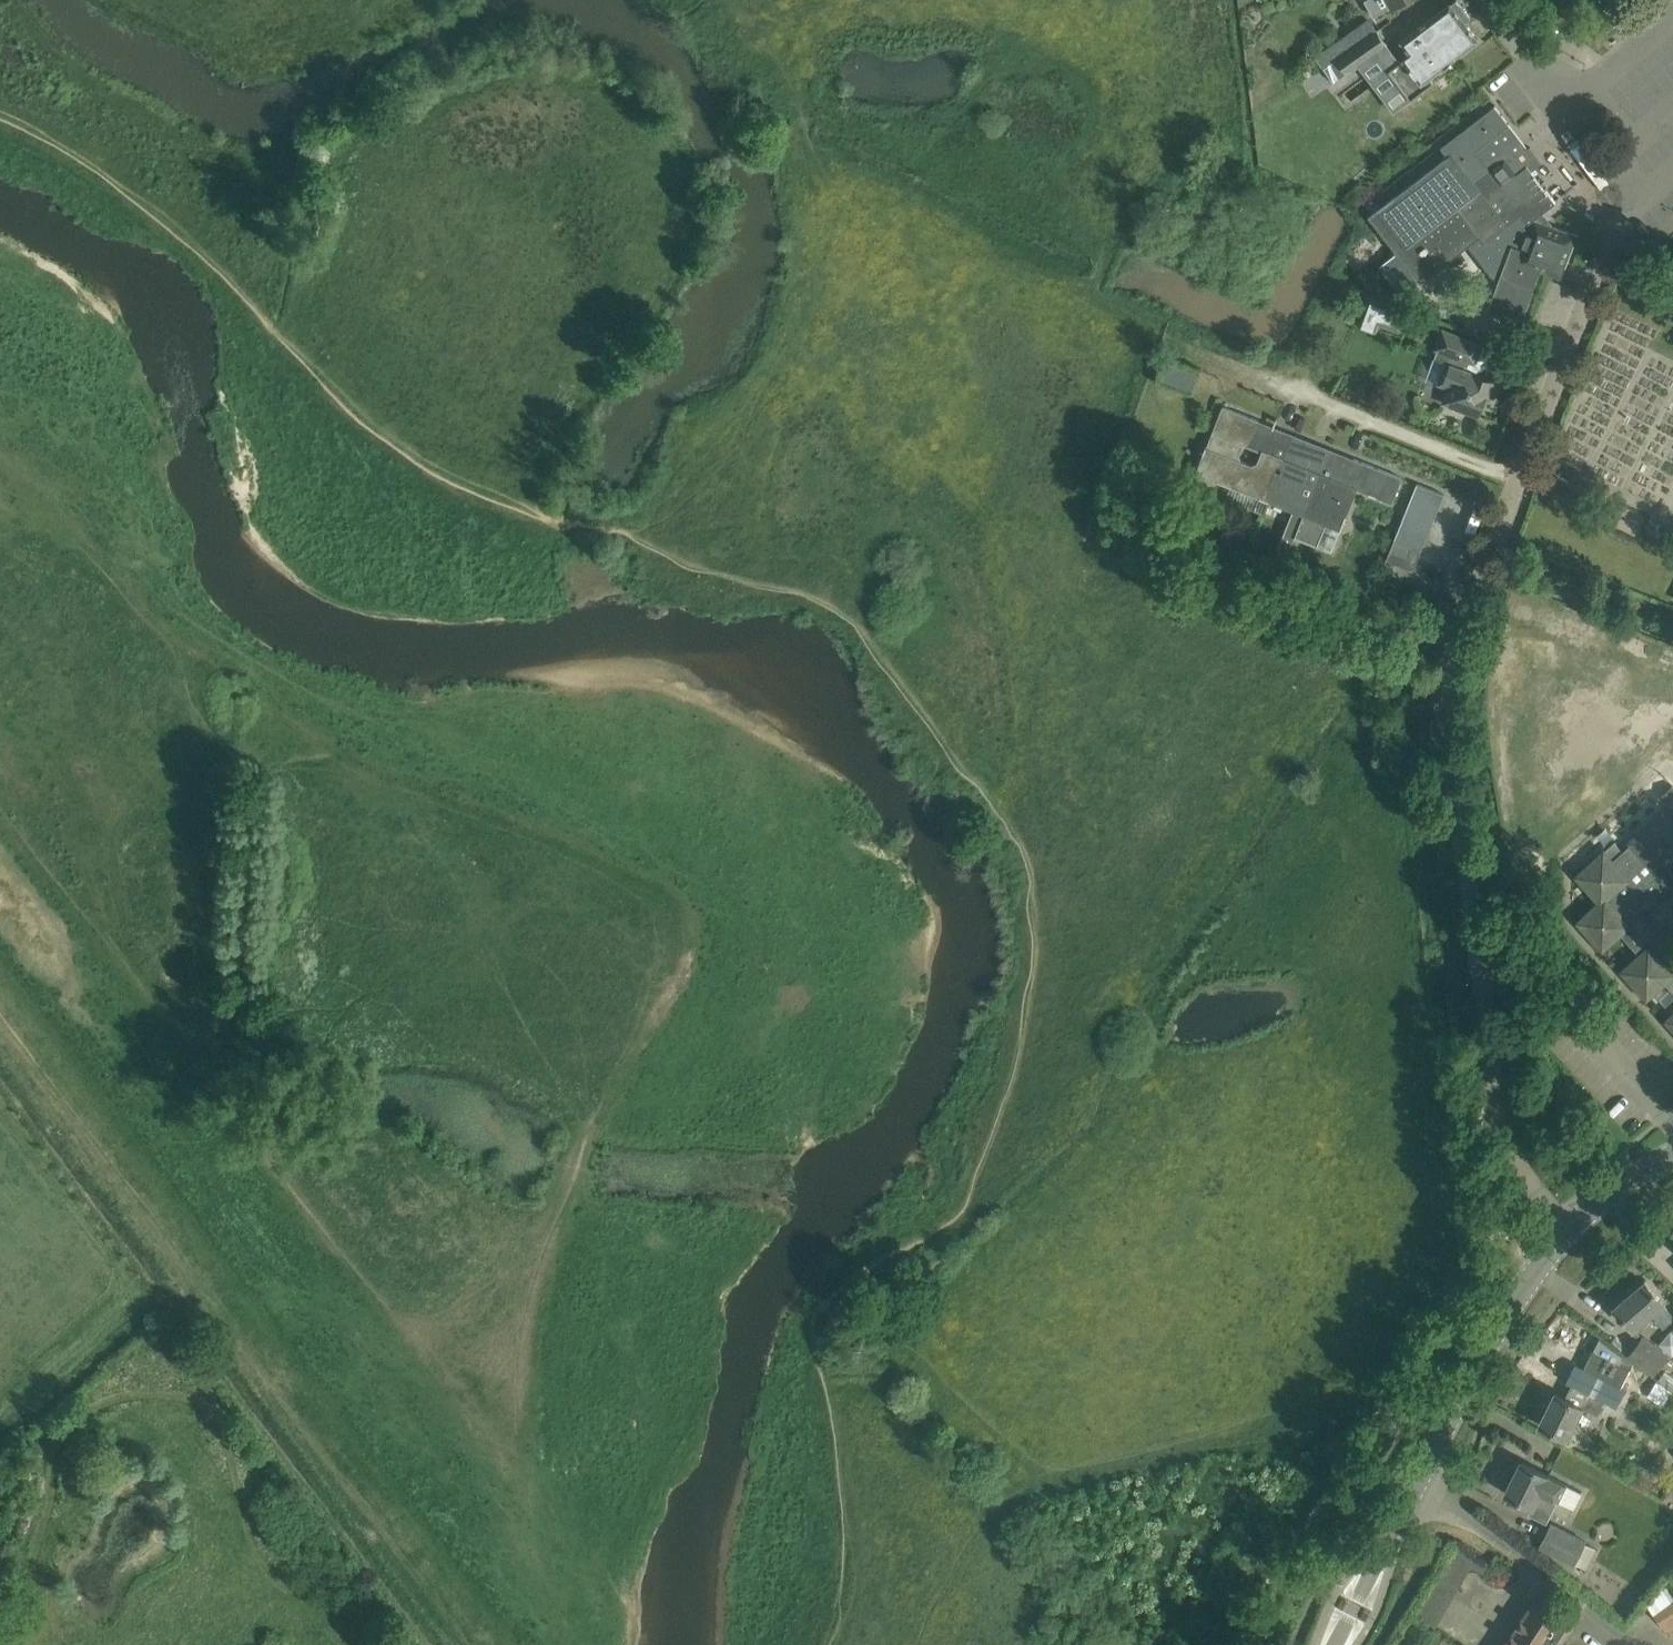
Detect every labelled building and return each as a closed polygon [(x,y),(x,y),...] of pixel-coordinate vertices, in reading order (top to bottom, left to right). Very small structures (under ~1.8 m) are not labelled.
[(1365,0),(1374,16),(1390,7),(1403,0),(1366,0),(1365,0)] [(1411,100),(1434,82),(1430,77),(1461,53),(1479,40),(1465,22),(1470,18),(1456,0),(1452,4),(1451,3),(1401,41),(1410,54),(1388,71),(1411,100)] [(1349,46),(1334,57),(1347,74),(1388,45),(1375,28),(1349,46)] [(1349,46),(1343,37),(1328,48),(1334,57),(1349,46)] [(1334,57),(1322,66),(1330,77),(1334,83),(1347,74),(1334,57)] [(1487,310),(1500,315),(1521,323),(1540,271),(1561,279),(1578,234),(1545,222),(1540,216),(1556,203),(1546,190),(1547,189),(1546,187),(1545,189),(1543,186),(1544,185),(1542,183),(1541,184),(1539,181),(1540,180),(1539,178),(1538,179),(1528,166),(1527,166),(1518,155),(1528,148),(1495,105),(1441,146),(1448,155),(1369,216),(1421,283),(1474,242),(1471,239),(1478,234),(1494,254),(1484,261),(1497,278),(1499,278),(1487,310)] [(1367,302),(1356,331),(1373,337),(1376,329),(1387,333),(1390,324),(1400,327),(1404,316),(1367,302)] [(1482,345),(1462,337),(1441,329),(1434,348),(1449,354),(1446,364),(1444,363),(1437,384),(1447,388),(1441,403),(1479,417),(1487,395),(1494,397),(1499,382),(1466,370),(1469,361),(1475,364),(1482,345)] [(1223,406),(1215,427),(1206,447),(1204,446),(1195,470),(1194,472),(1210,479),(1211,476),(1231,484),(1267,498),(1272,487),(1267,485),(1278,458),(1282,459),(1291,436),(1278,431),(1276,436),(1271,433),(1273,428),(1258,422),(1259,421),(1223,406)] [(1278,458),(1267,485),(1272,487),(1267,498),(1269,498),(1294,508),(1279,548),(1277,553),(1288,557),(1290,552),(1296,537),(1329,451),(1316,446),(1315,450),(1308,448),(1309,443),(1291,436),(1282,459),(1278,458)] [(1392,503),(1402,478),(1354,459),(1351,465),(1345,463),(1347,458),(1329,451),(1296,537),(1318,545),(1326,524),(1341,530),(1347,516),(1344,515),(1355,489),(1392,503)] [(1433,520),(1444,494),(1417,484),(1407,509),(1433,520)] [(1407,509),(1401,522),(1428,533),(1433,520),(1407,509)] [(1428,533),(1401,522),(1395,539),(1421,550),(1428,533)] [(1395,539),(1386,560),(1413,571),(1416,563),(1421,550),(1395,539)] [(1663,813),(1631,842),(1634,845),(1614,863),(1604,852),(1577,876),(1600,903),(1578,922),(1602,949),(1622,931),(1642,953),(1622,971),(1647,998),(1666,980),(1672,988),(1672,955),(1660,941),(1663,939),(1641,915),(1652,905),(1650,902),(1663,890),(1665,893),(1672,886),(1672,872),(1668,866),(1672,862),(1672,824),(1663,813)] [(1663,1302),(1645,1281),(1615,1306),(1633,1328),(1651,1313),(1663,1327),(1672,1319),(1672,1316),(1662,1304),(1663,1302)] [(1655,1373),(1668,1357),(1643,1338),(1630,1354),(1655,1373)] [(1537,1418),(1541,1420),(1539,1425),(1567,1439),(1583,1408),(1597,1415),(1605,1400),(1615,1405),(1623,1389),(1576,1366),(1568,1382),(1574,1385),(1567,1399),(1555,1393),(1549,1405),(1544,1403),(1537,1418)] [(1671,1394),(1650,1381),(1645,1390),(1651,1394),(1649,1397),(1664,1407),(1671,1394)] [(1547,1476),(1548,1475),(1521,1461),(1505,1493),(1532,1506),(1528,1513),(1546,1522),(1565,1485),(1547,1476)] [(1585,1541),(1551,1524),(1540,1546),(1585,1569),(1595,1549),(1584,1543),(1585,1541)] [(1418,1615),(1440,1626),(1462,1585),(1475,1592),(1490,1563),(1456,1545),(1418,1615)] [(1571,1627),(1534,1602),(1505,1644),(1558,1644),(1571,1627)] [(1656,1613),(1667,1629),(1672,1624),(1672,1602),(1656,1613)]
